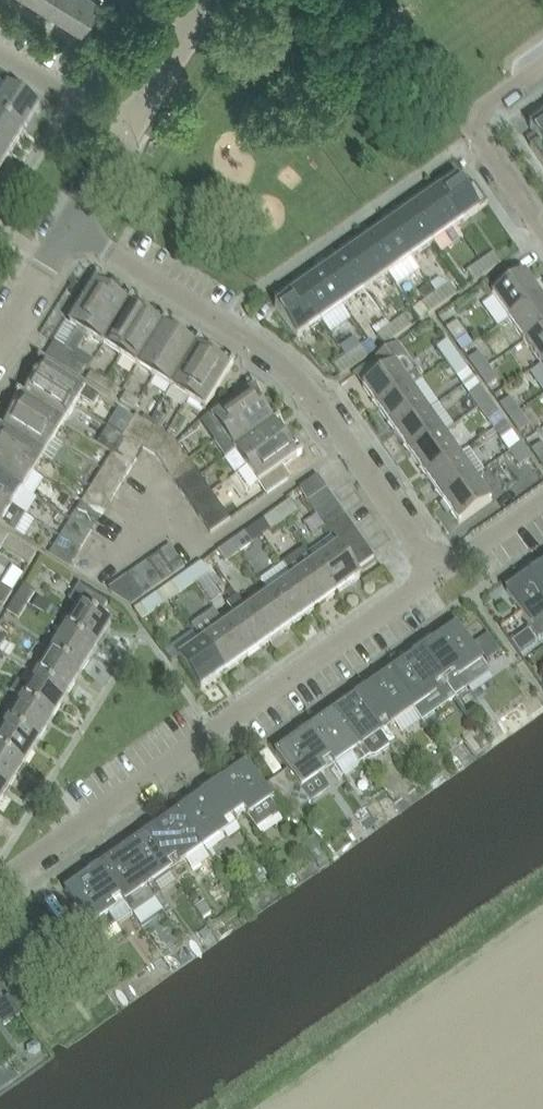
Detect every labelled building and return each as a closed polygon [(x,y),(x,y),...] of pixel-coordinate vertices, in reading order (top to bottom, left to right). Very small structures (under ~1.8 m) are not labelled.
[(50,9),(56,0),(35,0),(50,9)] [(50,9),(79,27),(82,29),(100,0),(56,0),(50,9)] [(24,130),(38,106),(8,87),(0,100),(0,115),(24,130)] [(9,153),(24,130),(0,115),(0,148),(9,153)] [(542,165),(542,117),(529,127),(538,140),(529,146),(542,165)] [(9,153),(0,148),(0,168),(9,153)] [(487,204),(473,185),(465,191),(456,178),(432,195),(455,227),(487,204)] [(432,243),(455,227),(432,195),(410,210),(432,243)] [(410,258),(432,243),(410,210),(387,226),(410,258)] [(387,274),(410,258),(387,226),(365,242),(387,274)] [(365,290),(387,274),(365,242),(342,258),(365,290)] [(486,272),(501,261),(494,252),(480,262),(486,272)] [(342,306),(365,290),(342,258),(320,274),(342,306)] [(473,281),(486,272),(480,262),(467,271),(473,281)] [(508,320),(540,297),(523,273),(491,296),(508,320)] [(320,322),(342,306),(320,274),(297,289),(320,322)] [(86,334),(112,294),(103,288),(106,283),(98,278),(69,323),(77,328),(65,348),(54,341),(46,355),(66,367),(71,359),(74,354),(86,334)] [(442,304),(456,295),(448,283),(434,293),(442,304)] [(296,338),(320,322),(297,289),(274,306),(296,338)] [(428,314),(442,304),(434,293),(420,303),(428,314)] [(103,344),(132,299),(124,294),(121,299),(112,294),(86,334),(103,344)] [(542,328),(542,301),(540,297),(508,320),(523,342),(542,328)] [(120,355),(145,314),(137,309),(140,304),(132,299),(103,344),(120,355)] [(137,366),(166,320),(158,315),(155,320),(145,314),(120,355),(137,366)] [(396,335),(411,324),(404,315),(390,325),(396,335)] [(154,376),(179,336),(170,330),(173,325),(166,320),(137,366),(154,376)] [(445,328),(455,343),(465,336),(455,321),(445,328)] [(383,344),(396,335),(390,325),(376,334),(383,344)] [(542,362),(542,328),(523,342),(539,364),(542,362)] [(171,387),(199,341),(192,336),(188,341),(179,336),(154,376),(171,387)] [(187,397),(213,357),(204,351),(207,346),(199,341),(171,387),(187,397)] [(446,362),(456,355),(446,341),(436,348),(446,362)] [(405,379),(395,365),(405,357),(396,344),(371,362),(380,375),(362,387),(379,411),(411,388),(422,381),(415,371),(405,379)] [(487,367),(477,353),(471,344),(461,351),(477,374),(487,367)] [(351,366),(368,355),(361,345),(345,357),(351,366)] [(456,376),(466,369),(456,355),(446,362),(456,376)] [(213,357),(187,397),(205,408),(234,362),(225,357),(222,362),(213,357)] [(340,375),(351,366),(345,357),(333,365),(340,375)] [(85,388),(40,359),(34,368),(40,371),(35,380),(74,405),(80,397),(94,405),(99,396),(85,388)] [(66,367),(79,376),(85,367),(71,359),(66,367)] [(477,374),(487,387),(497,381),(487,367),(477,374)] [(99,388),(105,379),(92,371),(86,380),(99,388)] [(99,388),(113,396),(118,388),(105,379),(99,388)] [(64,422),(74,405),(35,380),(29,389),(23,386),(18,393),(64,422)] [(223,434),(262,406),(256,398),(261,394),(256,386),(212,418),(223,434)] [(478,407),(488,400),(478,386),(468,393),(478,407)] [(427,410),(411,388),(379,411),(394,433),(427,410)] [(53,439),(64,422),(18,393),(13,401),(19,405),(14,414),(53,439)] [(121,402),(133,409),(139,400),(127,393),(121,402)] [(509,419),(519,412),(509,398),(499,405),(509,419)] [(488,421),(497,414),(488,400),(478,407),(488,421)] [(235,450),(279,419),(274,412),(269,416),(262,406),(223,434),(235,450)] [(410,455),(443,433),(427,410),(394,433),(410,455)] [(509,419),(518,433),(528,426),(519,412),(509,419)] [(53,439),(14,414),(8,423),(2,419),(0,422),(0,428),(43,455),(53,439)] [(149,437),(156,427),(136,415),(130,425),(149,437)] [(246,467),(285,439),(279,431),(284,427),(279,419),(235,450),(246,467)] [(143,447),(149,437),(130,425),(123,435),(143,447)] [(157,457),(174,438),(156,427),(149,437),(143,447),(144,448),(157,457)] [(43,455),(0,428),(0,452),(33,472),(43,455)] [(143,447),(123,435),(115,430),(104,447),(133,465),(144,448),(143,447)] [(509,431),(500,438),(509,452),(519,445),(509,431)] [(426,478),(458,455),(443,433),(410,455),(426,478)] [(184,453),(177,443),(174,438),(157,457),(165,467),(184,453)] [(258,483),(302,452),(297,444),(292,448),(285,439),(246,467),(235,475),(246,490),(257,482),(258,483)] [(531,450),(541,464),(542,463),(542,447),(541,443),(531,450)] [(519,466),(529,459),(519,445),(509,452),(519,466)] [(122,482),(133,465),(104,447),(113,452),(102,469),(122,482)] [(33,472),(0,452),(0,475),(22,489),(33,472)] [(176,483),(195,469),(184,453),(165,467),(176,483)] [(442,500),(474,478),(458,455),(426,478),(442,500)] [(112,499),(122,482),(102,469),(92,486),(112,499)] [(187,499),(206,485),(195,469),(176,483),(187,499)] [(22,489),(0,475),(0,499),(11,506),(22,489)] [(300,487),(302,491),(308,500),(325,488),(316,476),(300,487)] [(474,478),(442,500),(458,524),(491,501),(474,478)] [(198,515),(218,502),(206,485),(187,499),(198,515)] [(102,515),(112,499),(92,486),(81,502),(102,515)] [(314,510),(333,497),(326,488),(307,501),(314,510)] [(321,520),(339,507),(333,497),(314,510),(321,520)] [(11,506),(0,499),(0,523),(14,532),(25,515),(11,506)] [(277,509),(284,519),(297,509),(291,499),(277,509)] [(91,532),(102,515),(81,502),(71,519),(91,532)] [(210,532),(229,518),(218,502),(198,515),(210,532)] [(328,530),(346,517),(339,507),(321,520),(328,530)] [(270,529),(284,519),(277,509),(263,519),(270,529)] [(335,539),(353,526),(346,517),(328,530),(335,539)] [(80,549),(91,532),(71,519),(60,536),(80,549)] [(97,525),(88,553),(105,558),(114,530),(97,525)] [(341,549),(360,536),(353,526),(335,539),(341,549)] [(232,541),(239,550),(253,541),(246,531),(232,541)] [(1,547),(28,564),(36,552),(9,535),(1,547)] [(70,566),(80,549),(60,536),(49,553),(70,566)] [(348,558),(367,545),(360,536),(341,549),(348,558)] [(232,541),(210,556),(217,566),(239,550),(232,541)] [(173,573),(184,566),(169,545),(158,552),(173,573)] [(314,561),(336,592),(359,576),(337,545),(314,561)] [(355,568),(374,555),(367,545),(348,558),(355,568)] [(336,592),(314,561),(304,548),(282,564),(291,577),(313,608),(336,592)] [(162,581),(173,573),(158,552),(147,560),(162,581)] [(210,556),(187,573),(194,582),(217,566),(210,556)] [(151,589),(162,581),(147,560),(137,567),(151,589)] [(506,590),(539,638),(542,635),(542,570),(540,566),(506,590)] [(141,596),(151,589),(137,567),(126,575),(141,596)] [(172,598),(194,582),(187,573),(187,572),(165,588),(172,598)] [(130,604),(141,596),(126,575),(108,587),(111,592),(130,604)] [(291,624),(313,608),(291,577),(269,593),(291,624)] [(12,591),(0,584),(0,585),(0,603),(3,605),(12,591)] [(35,591),(28,587),(24,584),(15,598),(26,605),(35,591)] [(96,648),(110,624),(99,617),(107,603),(78,585),(69,600),(79,606),(65,629),(96,648)] [(140,620),(172,598),(165,588),(133,611),(140,620)] [(269,640),(291,624),(269,593),(247,609),(269,640)] [(269,640),(247,609),(237,595),(227,603),(236,616),(224,625),(246,656),(269,640)] [(17,618),(26,605),(15,598),(7,612),(17,618)] [(223,672),(246,656),(224,625),(201,641),(223,672)] [(446,686),(481,662),(472,648),(456,626),(421,650),(446,686)] [(81,671),(96,648),(65,629),(50,652),(81,671)] [(481,662),(498,649),(489,636),(472,648),(481,662)] [(200,688),(223,672),(201,641),(178,657),(200,688)] [(454,696),(446,686),(421,650),(388,673),(413,709),(420,720),(454,696)] [(67,694),(81,671),(50,652),(36,675),(67,694)] [(379,733),(413,709),(388,673),(354,697),(379,733)] [(16,680),(9,690),(52,717),(67,694),(36,675),(28,687),(16,680)] [(38,741),(52,717),(9,690),(8,692),(20,700),(7,721),(38,741)] [(379,734),(379,733),(354,697),(332,713),(364,760),(370,755),(376,755),(388,746),(379,734)] [(332,713),(309,729),(334,765),(351,753),(358,764),(364,760),(332,713)] [(38,741),(7,721),(0,732),(0,749),(24,764),(38,741)] [(300,789),(334,765),(309,729),(275,753),(287,770),(275,779),(297,811),(310,802),(300,789)] [(24,764),(0,749),(0,781),(9,787),(24,764)] [(297,811),(275,779),(262,788),(245,764),(211,788),(236,824),(246,817),(256,831),(280,814),(284,820),(297,811)] [(9,787),(0,781),(0,801),(9,787)] [(202,847),(236,824),(211,788),(177,812),(202,847)] [(169,871),(202,847),(177,812),(144,835),(169,871)] [(152,883),(169,871),(144,835),(121,851),(154,898),(160,894),(152,883)] [(132,913),(154,898),(121,851),(99,867),(124,903),(132,913)] [(107,915),(124,903),(99,867),(65,891),(98,937),(115,925),(107,915)]
